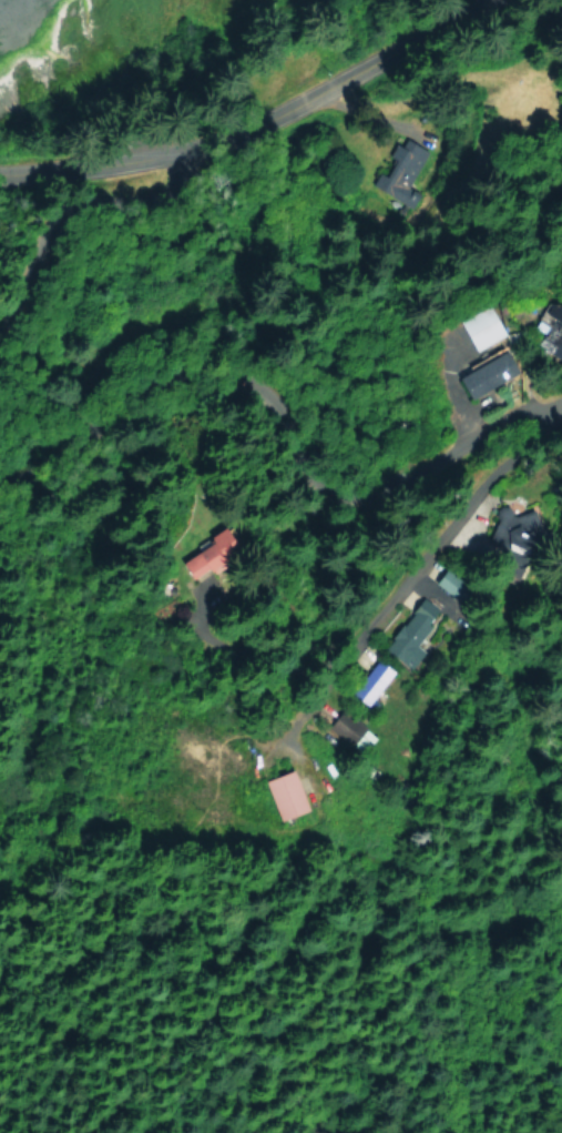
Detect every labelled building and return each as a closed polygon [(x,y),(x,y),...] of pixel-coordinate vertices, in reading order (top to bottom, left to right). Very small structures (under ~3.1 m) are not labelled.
[(387,157),(392,160),(384,172),(406,185),(425,154),(399,138),(387,157)] [(539,316),(561,327),(561,297),(559,303),(547,298),(539,316)] [(471,351),(501,335),(485,305),(455,321),(471,351)] [(515,515),(500,506),(482,534),(518,557),(542,518),(521,505),(515,515)] [(204,535),(208,542),(179,560),(192,582),(222,564),(215,552),(230,543),(219,526),(204,535)] [(457,582),(435,560),(422,573),(444,595),(457,582)] [(420,651),(412,645),(428,624),(410,610),(380,648),(406,668),(420,651)] [(348,693),(364,705),(390,670),(374,658),(348,693)] [(324,725),(346,745),(361,729),(339,709),(324,725)] [(276,820),(304,809),(288,769),(260,780),(276,820)]
